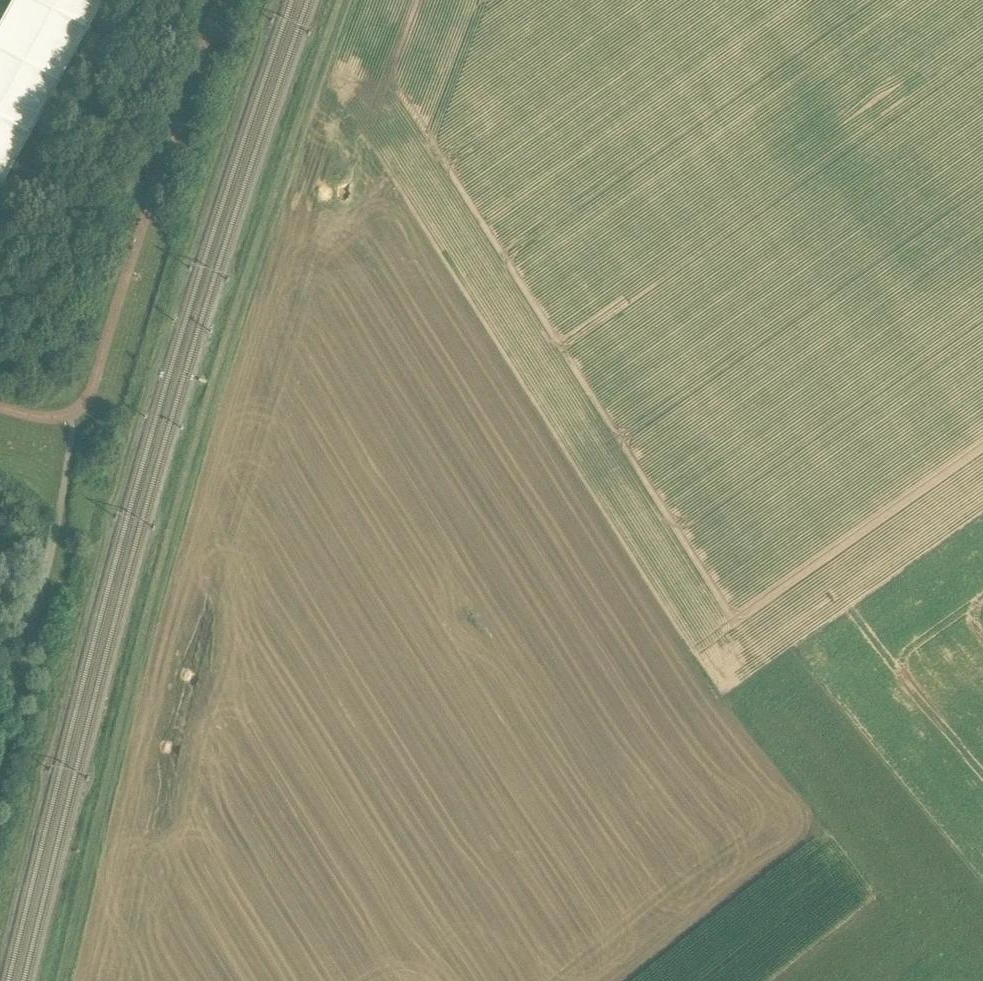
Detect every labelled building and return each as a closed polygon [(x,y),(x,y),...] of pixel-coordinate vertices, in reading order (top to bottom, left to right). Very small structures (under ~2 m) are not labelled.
[(0,26),(0,186),(2,188),(30,136),(32,137),(33,136),(31,135),(59,84),(61,85),(62,84),(60,83),(88,31),(90,32),(91,31),(89,30),(105,0),(14,0),(0,26)]
